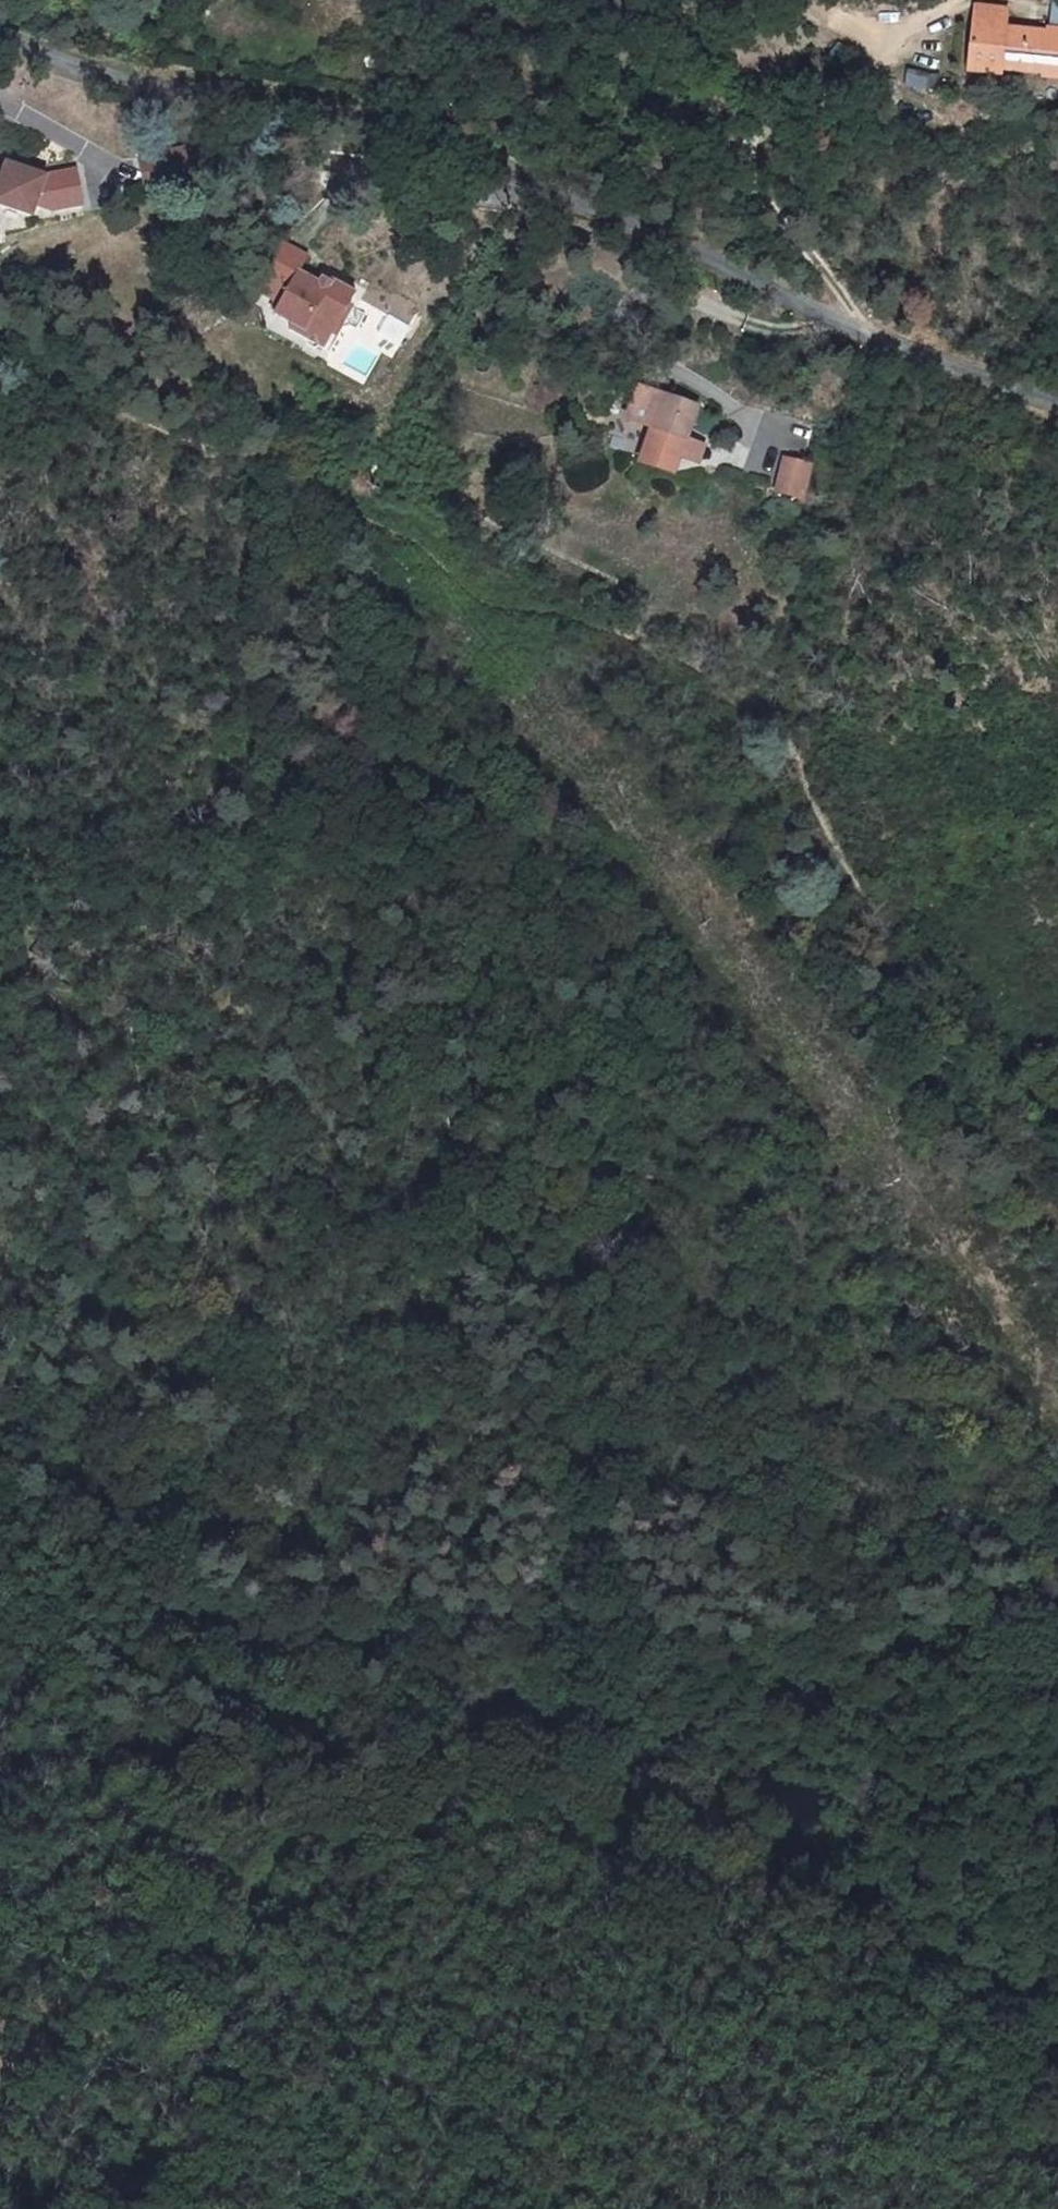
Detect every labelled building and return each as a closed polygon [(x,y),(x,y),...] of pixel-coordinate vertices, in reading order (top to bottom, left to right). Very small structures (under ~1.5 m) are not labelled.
[(1005,0),(977,0),(977,8),(1004,11),(1004,8),(1005,0)] [(977,8),(973,60),(999,61),(1001,55),(1044,59),(1045,67),(1057,68),(1057,15),(1050,15),(1050,20),(1005,17),(1004,11),(977,8)] [(15,163),(13,168),(22,172),(24,167),(15,163)] [(0,170),(0,202),(29,215),(39,211),(40,208),(55,214),(85,211),(82,177),(53,179),(24,167),(22,172),(13,168),(12,171),(7,169),(0,170)] [(315,324),(333,334),(357,292),(335,282),(332,287),(301,272),(307,261),(280,247),(257,290),(285,303),(278,318),(309,334),(315,324)] [(625,433),(662,440),(658,459),(680,464),(684,456),(696,458),(707,411),(660,402),(631,397),(625,433)] [(790,448),(763,442),(756,475),(782,480),(790,448)]
